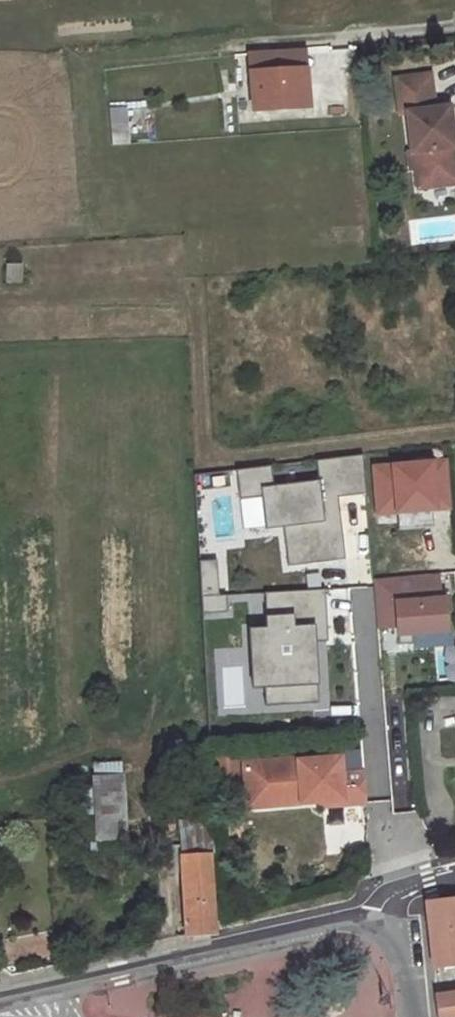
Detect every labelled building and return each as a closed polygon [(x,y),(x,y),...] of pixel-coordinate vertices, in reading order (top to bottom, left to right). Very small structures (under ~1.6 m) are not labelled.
[(308,105),(305,71),(252,75),(255,109),(308,105)] [(413,149),(418,148),(420,164),(415,164),(418,186),(454,181),(454,144),(452,145),(451,133),(454,132),(451,104),(435,106),(431,72),(397,76),(401,112),(408,111),(413,149)] [(128,145),(124,109),(110,110),(114,146),(128,145)] [(409,149),(411,165),(415,164),(420,164),(418,148),(413,149),(409,149)] [(272,466),(237,470),(239,498),(261,496),(264,529),(282,528),(285,566),(343,561),(338,512),(325,513),(324,500),(337,499),(367,496),(364,455),(317,461),(319,481),(274,486),(272,466)] [(446,461),(374,468),(378,513),(450,506),(446,461)] [(325,513),(338,512),(337,499),(324,500),(325,513)] [(218,562),(200,563),(202,598),(220,597),(218,562)] [(437,575),(373,579),(376,627),(397,626),(399,644),(411,644),(410,633),(446,631),(444,598),(438,598),(437,575)] [(325,627),(323,591),(262,595),(265,630),(247,631),(249,663),(262,674),(263,690),(277,689),(278,707),(317,705),(313,644),(312,628),(325,627)] [(231,614),(230,597),(202,598),(203,616),(231,614)] [(326,643),(325,627),(312,628),(313,644),(326,643)] [(262,674),(249,663),(251,690),(263,690),(262,674)] [(277,689),(263,690),(264,708),(278,707),(277,689)] [(247,802),(298,797),(299,806),(320,804),(342,802),(343,810),(364,808),(362,776),(340,778),(338,761),(297,764),(297,761),(243,765),(247,802)] [(92,841),(125,840),(122,762),(89,763),(92,841)] [(248,811),(299,806),(298,797),(247,802),(248,811)] [(321,812),(343,810),(342,802),(320,804),(321,812)] [(203,821),(202,810),(176,811),(177,823),(203,821)] [(203,821),(177,823),(178,837),(212,834),(211,820),(203,821)] [(212,834),(178,837),(179,856),(179,859),(209,856),(213,856),(212,834)] [(179,856),(167,857),(168,872),(180,871),(179,859),(179,856)] [(214,934),(209,856),(179,859),(180,871),(184,938),(214,934)] [(423,904),(429,968),(454,965),(454,900),(423,904)] [(432,996),(434,1016),(454,1016),(454,994),(432,996)]
